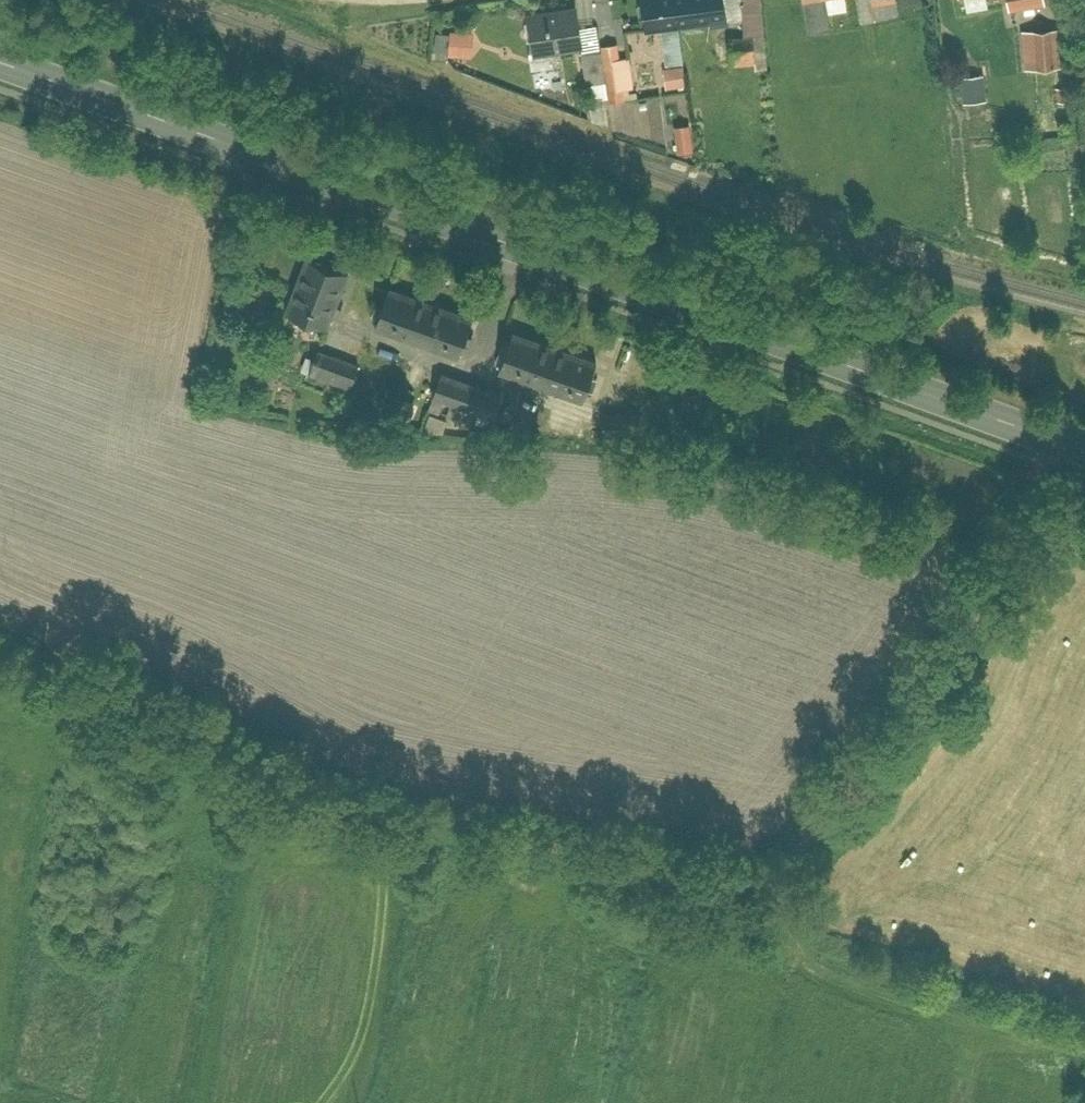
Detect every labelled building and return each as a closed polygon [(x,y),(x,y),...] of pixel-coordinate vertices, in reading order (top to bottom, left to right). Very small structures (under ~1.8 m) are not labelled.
[(648,27),(662,25),(681,23),(713,19),(714,21),(730,20),(728,0),(644,0),(648,27)] [(746,20),(765,19),(763,0),(744,0),(746,20)] [(808,27),(833,24),(831,8),(849,6),(848,0),(805,0),(808,27)] [(875,16),(900,13),(898,0),(872,0),(875,16)] [(525,10),(529,50),(582,45),(578,5),(525,10)] [(681,23),(662,25),(666,60),(685,58),(681,23)] [(1024,26),(1027,66),(1069,63),(1066,23),(1024,26)] [(451,29),(451,54),(473,54),(473,30),(451,29)] [(603,41),(609,89),(634,86),(630,53),(621,54),(619,40),(603,41)] [(582,50),(585,79),(603,78),(601,49),(582,50)] [(665,66),(667,85),(687,83),(685,64),(665,66)] [(980,73),(960,75),(962,91),(981,89),(980,73)] [(1068,83),(1055,84),(1057,100),(1069,99),(1068,83)] [(608,99),(611,121),(625,119),(622,97),(608,99)] [(692,120),(677,122),(679,150),(694,149),(692,120)] [(351,266),(310,251),(290,304),(331,320),(351,266)] [(389,281),(375,319),(460,350),(474,312),(389,281)] [(596,352),(512,318),(496,358),(580,391),(596,352)] [(360,364),(320,350),(311,374),(352,388),(360,364)] [(504,395),(444,374),(435,400),(495,421),(504,395)]
